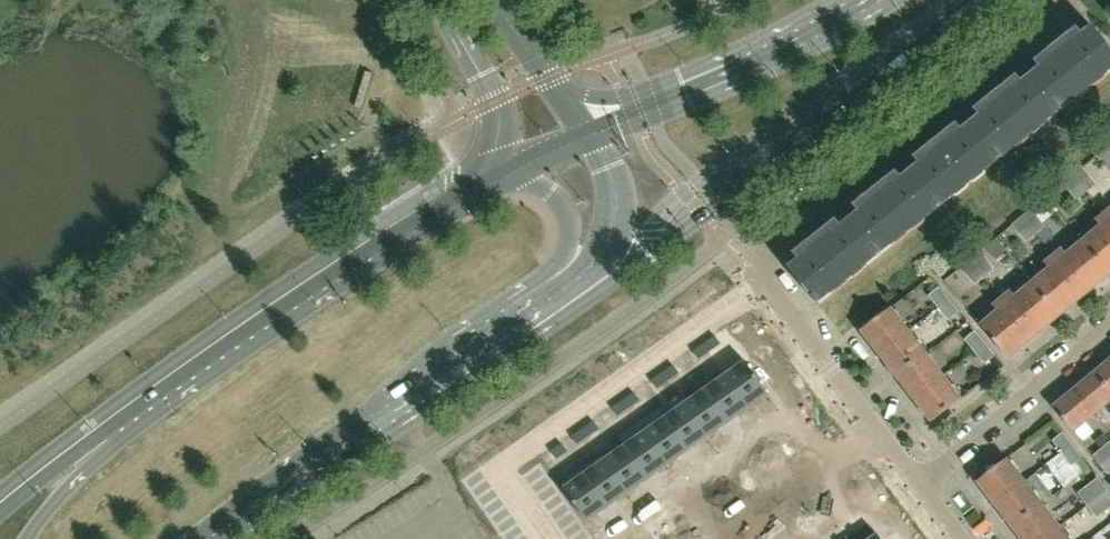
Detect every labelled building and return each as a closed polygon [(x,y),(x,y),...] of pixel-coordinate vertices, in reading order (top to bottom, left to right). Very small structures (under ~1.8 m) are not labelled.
[(1109,69),(1109,48),(1092,26),(1083,33),(1078,26),(1067,35),(1070,39),(1066,43),(1064,40),(1061,41),(1062,42),(1055,48),(1054,47),(1052,49),(1054,52),(1050,55),(1046,51),(1035,60),(1041,67),(1032,74),(1060,110),(1109,69)] [(971,122),(999,158),(1060,110),(1032,74),(1023,81),(1017,74),(1006,82),(1010,87),(1006,90),(1003,88),(1001,89),(1002,90),(994,96),(994,95),(992,97),(994,100),(990,103),(986,99),(975,107),(981,115),(971,122)] [(911,170),(939,206),(999,158),(971,122),(963,129),(957,122),(946,131),(950,135),(945,139),(943,136),(941,137),(941,138),(934,144),(933,143),(931,145),(934,148),(929,151),(926,147),(915,156),(920,163),(911,170)] [(1104,184),(1109,181),(1109,161),(1107,156),(1093,164),(1104,184)] [(1078,199),(1096,183),(1082,167),(1064,181),(1078,199)] [(851,219),(879,254),(939,206),(911,170),(903,177),(897,170),(886,179),(890,183),(885,187),(883,184),(881,185),(881,186),(874,192),(873,191),(871,193),(874,196),(869,200),(865,195),(854,204),(860,211),(851,219)] [(1027,240),(1046,225),(1032,209),(1012,223),(1020,233),(1027,240)] [(1106,213),(1097,220),(1102,225),(1084,240),(1109,271),(1109,218),(1106,213)] [(812,297),(817,303),(879,254),(851,219),(842,225),(837,218),(826,227),(829,231),(825,235),(823,232),(821,234),(814,240),(813,240),(811,241),(813,244),(809,248),(805,243),(794,252),(800,259),(791,267),(813,296),(812,297)] [(1062,248),(1054,255),(1086,293),(1084,291),(1094,282),(1096,285),(1097,284),(1097,283),(1109,273),(1109,271),(1084,240),(1067,254),(1062,248)] [(976,283),(995,267),(988,259),(980,250),(962,266),(969,275),(976,283)] [(1085,294),(1086,293),(1054,255),(1046,262),(1051,268),(1033,283),(1060,314),(1074,302),(1074,303),(1075,302),(1074,300),(1083,291),(1085,294)] [(1046,326),(1060,314),(1033,283),(1017,297),(1012,291),(1003,298),(1034,336),(1035,335),(1034,333),(1043,325),(1045,327),(1046,326)] [(929,295),(939,306),(949,299),(939,287),(929,295)] [(1000,310),(982,325),(1008,357),(1023,345),(1024,344),(1023,342),(1032,334),(1034,336),(1003,298),(995,304),(1000,310)] [(950,318),(959,310),(949,299),(939,306),(950,318)] [(891,307),(862,329),(880,352),(908,330),(891,307)] [(880,352),(897,375),(926,352),(908,330),(880,352)] [(965,339),(975,351),(986,342),(976,330),(965,339)] [(705,344),(710,351),(721,344),(716,336),(705,344)] [(986,342),(975,351),(985,362),(996,354),(986,342)] [(705,344),(694,352),(699,359),(710,351),(705,344)] [(897,375),(914,397),(943,375),(926,352),(897,375)] [(1109,389),(1109,360),(1096,372),(1109,389)] [(726,374),(750,408),(769,394),(746,361),(726,374)] [(674,365),(663,373),(668,380),(679,373),(674,365)] [(1095,413),(1109,400),(1109,389),(1096,372),(1075,389),(1095,413)] [(657,388),(668,380),(663,373),(652,381),(657,388)] [(750,408),(726,374),(706,389),(729,422),(750,408)] [(932,420),(961,398),(943,375),(914,397),(932,420)] [(706,389),(685,403),(708,437),(729,422),(706,389)] [(1054,406),(1074,430),(1095,413),(1075,389),(1054,406)] [(635,393),(624,400),(629,408),(640,400),(635,393)] [(629,408),(624,400),(613,408),(618,416),(629,408)] [(685,403),(666,417),(689,450),(708,437),(685,403)] [(668,465),(689,450),(666,417),(660,408),(639,422),(668,465)] [(583,429),(588,436),(600,429),(594,421),(583,429)] [(625,446),(648,479),(668,465),(639,422),(619,437),(625,446)] [(588,436),(583,429),(572,437),(578,444),(588,436)] [(1072,443),(1063,432),(1053,440),(1062,451),(1072,443)] [(1109,472),(1109,441),(1094,455),(1102,466),(1109,473),(1109,472)] [(1082,456),(1072,443),(1062,451),(1072,464),(1082,456)] [(562,444),(551,451),(557,459),(568,451),(562,444)] [(648,479),(625,446),(606,459),(629,492),(648,479)] [(603,454),(582,469),(608,507),(629,492),(606,459),(603,454)] [(1025,480),(1008,458),(1007,457),(978,480),(995,502),(1025,480)] [(588,521),(608,507),(582,469),(561,483),(588,521)] [(1087,505),(1107,489),(1098,477),(1079,492),(1087,505)] [(1042,502),(1025,480),(995,502),(1012,525),(1042,502)] [(1109,507),(1109,493),(1107,489),(1087,505),(1098,517),(1109,507)] [(1012,525),(1023,538),(1041,538),(1059,525),(1042,502),(1012,525)] [(1059,525),(1041,538),(1070,538),(1059,525)]
